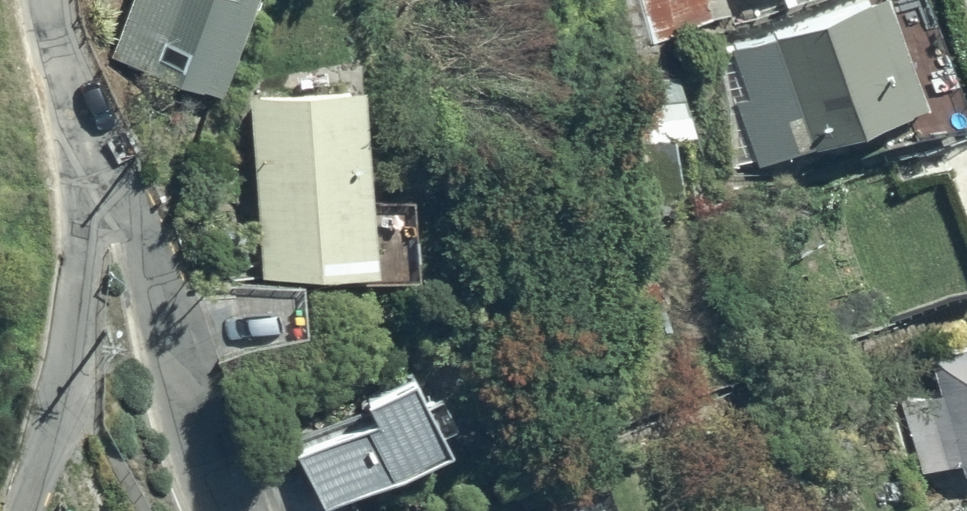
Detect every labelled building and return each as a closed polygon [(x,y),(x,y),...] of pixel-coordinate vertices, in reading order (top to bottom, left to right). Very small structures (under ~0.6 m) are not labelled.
[(111,47),(220,85),(249,0),(127,0),(111,47)] [(654,39),(724,11),(735,7),(732,0),(643,0),(654,39)] [(733,51),(750,96),(733,103),(756,162),(929,94),(892,0),(863,0),(733,51)] [(701,124),(681,63),(634,78),(645,112),(632,117),(640,144),(701,124)] [(363,73),(247,83),(260,262),(379,251),(363,73)] [(940,379),(901,391),(923,463),(963,451),(966,462),(966,329),(928,341),(940,379)] [(321,489),(442,415),(448,412),(443,404),(457,397),(440,366),(427,373),(412,345),(411,343),(361,370),(371,389),(290,431),(296,442),(321,489)]
